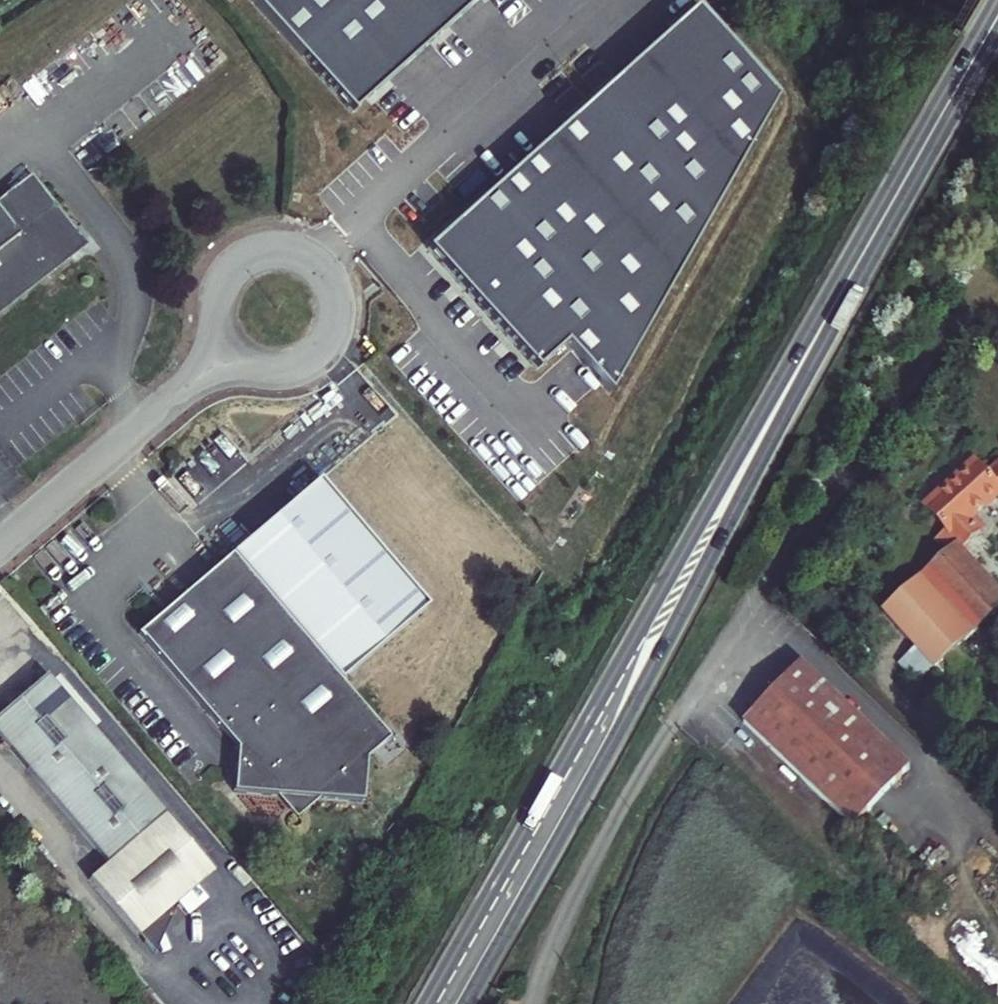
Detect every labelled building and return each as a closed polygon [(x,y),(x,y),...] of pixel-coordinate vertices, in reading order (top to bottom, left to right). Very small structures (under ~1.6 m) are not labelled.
[(348,113),(474,0),(247,0),(348,113)] [(561,344),(606,393),(773,97),(692,7),(423,248),(533,370),(561,344)] [(75,258),(79,231),(34,175),(0,202),(0,317),(75,258)] [(976,466),(928,509),(946,531),(936,540),(950,555),(928,574),(983,630),(997,615),(997,600),(961,560),(965,557),(967,549),(981,536),(969,522),(997,498),(997,468),(987,478),(976,466)] [(319,481),(232,553),(341,683),(428,611),(319,481)] [(341,683),(232,553),(139,631),(235,747),(231,789),(276,793),(317,797),(361,801),(365,758),(388,739),(341,683)] [(909,771),(800,666),(744,724),(852,829),(909,771)] [(47,682),(0,722),(0,740),(110,868),(91,885),(140,942),(178,909),(216,876),(119,764),(108,752),(47,682)] [(317,797),(276,793),(294,814),(317,797)] [(155,960),(178,909),(140,942),(155,960)]
